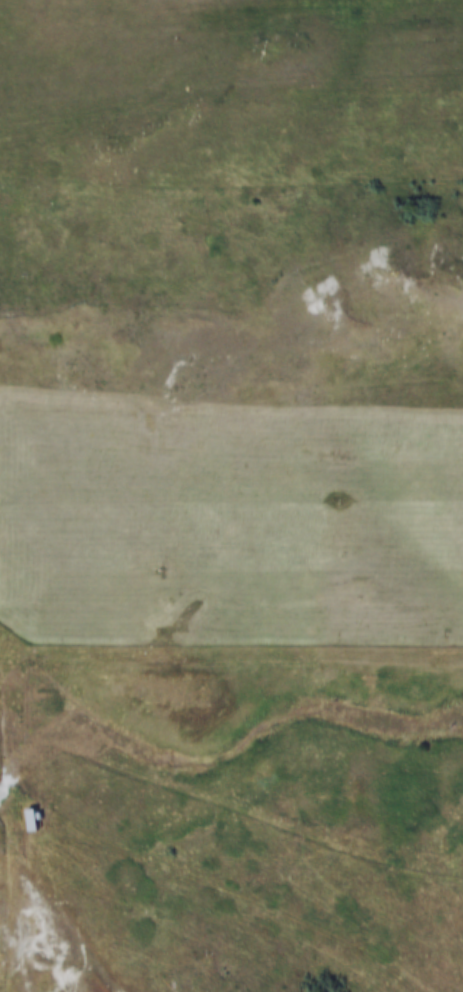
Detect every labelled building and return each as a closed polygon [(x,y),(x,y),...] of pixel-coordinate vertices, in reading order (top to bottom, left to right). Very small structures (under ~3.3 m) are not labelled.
[(25,809),(30,830),(39,828),(34,807),(25,809)] [(24,821),(25,833),(16,833),(14,812),(23,811),(24,814),(30,814),(31,820),(24,821)]
